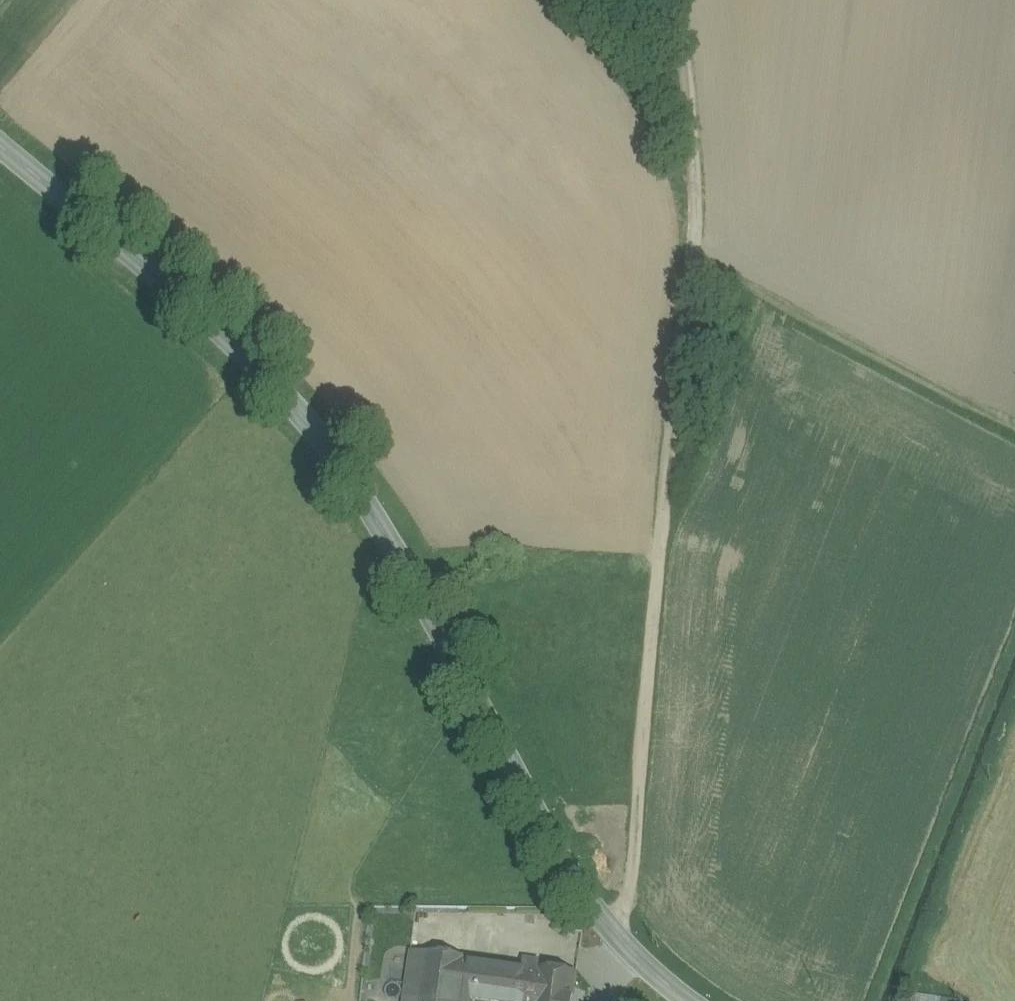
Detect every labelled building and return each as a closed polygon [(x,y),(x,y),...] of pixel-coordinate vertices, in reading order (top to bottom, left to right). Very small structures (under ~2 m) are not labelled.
[(421,1000),(427,955),(408,952),(404,988),(403,997),(421,1000)] [(464,960),(427,955),(421,1000),(458,1000),(464,960)] [(506,966),(539,971),(541,961),(506,956),(506,966)] [(539,971),(506,966),(464,960),(458,1000),(535,1000),(539,971)] [(539,971),(535,1000),(574,1000),(578,976),(539,971)] [(404,988),(388,985),(386,1000),(402,1000),(403,997),(404,988)]
